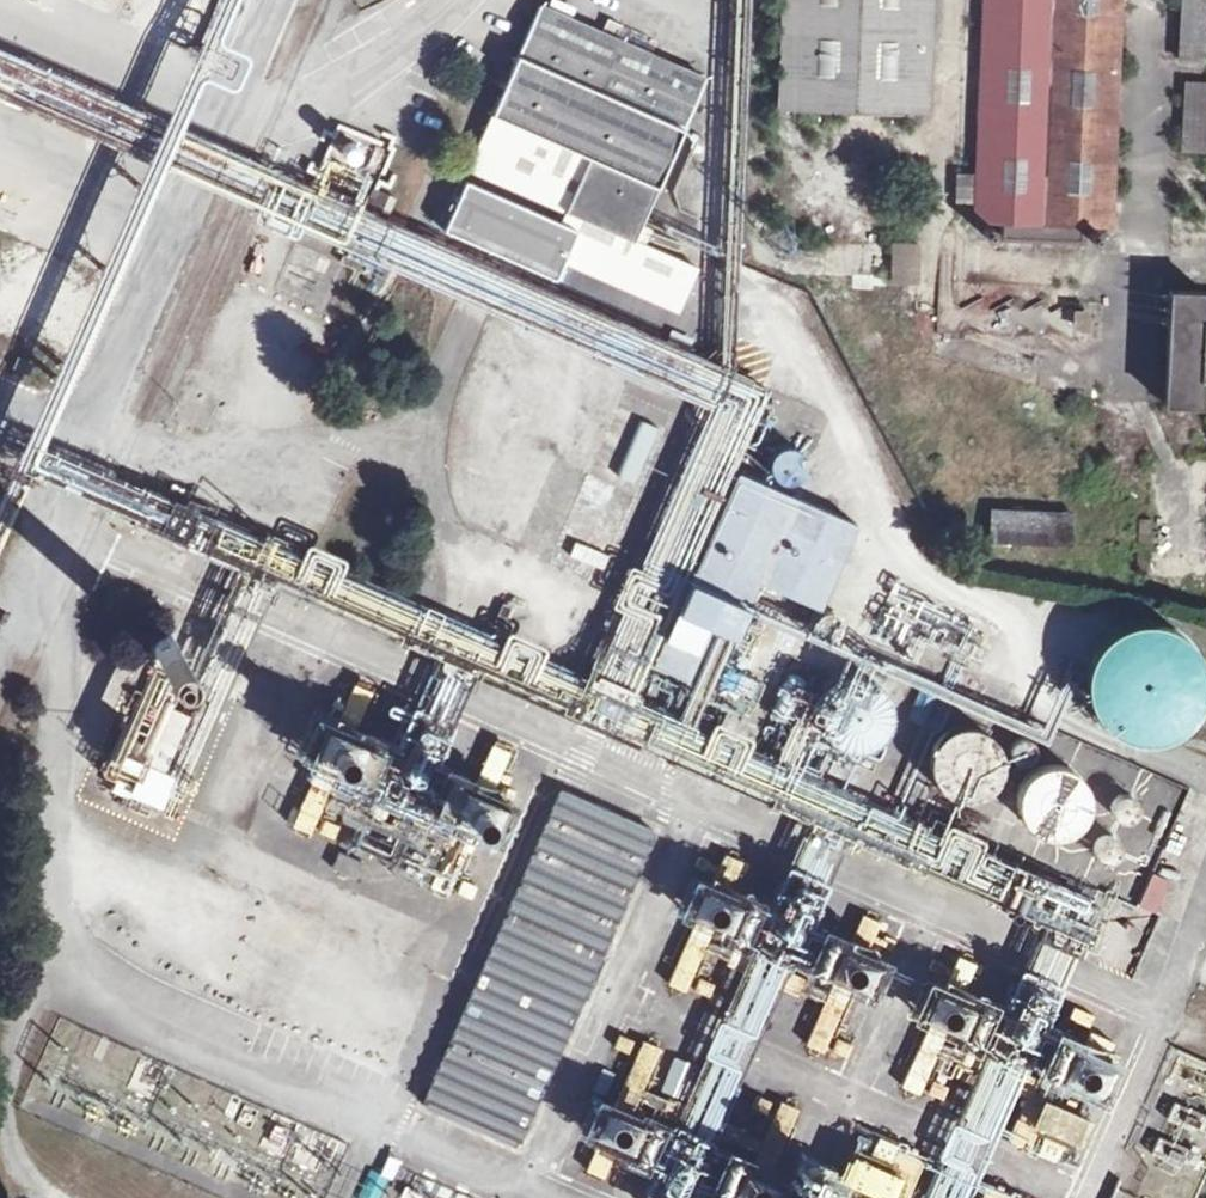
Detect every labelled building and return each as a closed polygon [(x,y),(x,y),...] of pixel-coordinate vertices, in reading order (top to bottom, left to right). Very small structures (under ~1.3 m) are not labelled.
[(776,104),(928,111),(931,0),(779,0),(776,104)] [(974,211),(998,213),(997,232),(1080,237),(1081,218),(1105,219),(1114,0),(982,0),(974,211)] [(1175,59),(1201,59),(1204,6),(1205,6),(1205,0),(1178,0),(1175,59)] [(702,82),(538,8),(465,168),(581,220),(574,234),(459,182),(436,235),(551,287),(560,267),(674,319),(695,274),(628,244),(702,82)] [(1183,80),(1183,153),(1205,153),(1205,80),(1183,80)] [(956,202),(973,203),(973,172),(956,172),(956,202)] [(9,196),(0,216),(0,233),(12,238),(27,204),(9,196)] [(892,285),(921,285),(921,242),(892,242),(892,285)] [(288,248),(272,283),(319,304),(335,269),(288,248)] [(1163,283),(1158,394),(1196,396),(1197,368),(1205,368),(1205,312),(1199,312),(1201,285),(1163,283)] [(536,289),(523,320),(740,405),(741,403),(723,396),(734,367),(536,289)] [(625,393),(552,555),(597,576),(673,413),(625,393)] [(807,470),(809,465),(809,459),(808,453),(804,448),(799,445),(793,443),(787,444),(781,446),(776,450),(774,456),(773,462),(774,468),(777,473),(781,477),(787,479),(793,480),(799,478),(804,475),(807,470)] [(504,445),(470,522),(517,543),(551,465),(504,445)] [(732,473),(648,667),(691,684),(715,623),(726,628),(736,633),(747,603),(756,584),(815,611),(852,526),(732,473)] [(1072,513),(996,508),(995,542),(1070,546),(1072,513)] [(318,544),(301,578),(331,592),(347,559),(318,544)] [(1205,696),(1205,658),(1204,651),(1193,635),(1177,624),(1159,619),(1140,620),(1122,626),(1107,638),(1097,655),(1093,674),(1095,693),(1103,710),(1117,724),(1134,733),(1154,735),(1173,731),(1189,721),(1202,707),(1205,696)] [(206,681),(141,655),(98,759),(112,765),(103,787),(155,807),(181,743),(206,681)] [(893,731),(898,721),(899,711),(898,700),(892,691),(885,684),(875,679),(864,678),(854,681),(845,686),(838,694),(834,705),(834,716),(837,726),(844,735),(853,741),(864,744),(874,743),(884,738),(893,731)] [(350,683),(336,717),(356,726),(371,692),(350,683)] [(389,700),(374,733),(357,772),(339,765),(325,796),(437,845),(451,814),(414,798),(432,757),(446,725),(426,716),(389,700)] [(336,717),(307,704),(290,743),(319,756),(339,765),(357,772),(374,733),(356,726),(336,717)] [(997,782),(1003,772),(1005,761),(1004,750),(999,741),(992,733),(983,728),(973,726),(963,727),(953,731),(945,739),(939,749),(938,760),(940,771),(946,781),(955,789),(965,793),(977,793),(988,789),(997,782)] [(1032,756),(1034,753),(1035,748),(1035,744),(1033,741),(1030,738),(1027,736),(1023,735),(1019,735),(1016,737),(1013,739),(1011,743),(1010,747),(1010,751),(1012,755),(1015,758),(1019,760),(1024,760),(1028,759),(1032,756)] [(492,738),(475,776),(497,786),(514,747),(492,738)] [(339,765),(319,756),(289,825),(311,835),(314,829),(333,837),(337,827),(316,817),(325,796),(339,765)] [(475,776),(432,757),(414,798),(451,814),(480,826),(497,786),(475,776)] [(1087,826),(1094,816),(1097,804),(1096,791),(1091,780),(1083,770),(1072,764),(1059,762),(1047,764),(1035,770),(1027,779),(1022,791),(1021,803),(1024,815),(1031,826),(1040,833),(1052,838),(1065,838),(1077,834),(1087,826)] [(559,791),(421,1105),(510,1144),(650,832),(559,791)] [(1141,817),(1144,813),(1145,808),(1145,803),(1143,798),(1140,795),(1135,792),(1130,791),(1126,792),(1121,794),(1118,798),(1115,803),(1115,808),(1116,813),(1119,817),(1123,820),(1127,822),(1132,822),(1137,820),(1141,817)] [(1173,814),(1164,810),(1153,834),(1162,838),(1173,814)] [(480,826),(451,814),(437,845),(421,881),(448,893),(451,887),(473,896),(477,885),(457,877),(480,826)] [(991,875),(1009,881),(1015,861),(988,852),(992,838),(953,826),(941,864),(989,880),(991,875)] [(1120,860),(1123,856),(1125,852),(1126,847),(1124,843),(1122,839),(1119,836),(1114,834),(1110,834),(1106,835),(1102,838),(1099,841),(1097,846),(1097,851),(1099,855),(1102,859),(1106,862),(1111,863),(1116,862),(1120,860)] [(365,863),(338,849),(329,867),(356,880),(365,863)] [(1154,854),(1145,850),(1134,876),(1143,880),(1154,854)] [(722,854),(713,874),(734,883),(743,864),(722,854)] [(763,895),(749,889),(733,927),(732,931),(773,948),(803,960),(819,922),(810,915),(827,876),(811,869),(780,856),(763,895)] [(713,874),(682,861),(666,900),(698,913),(719,921),(733,927),(749,889),(734,883),(713,874)] [(1171,879),(1153,872),(1140,904),(1158,911),(1171,879)] [(719,921),(698,913),(668,982),(707,1000),(714,984),(695,976),(719,921)] [(860,915),(852,934),(875,943),(883,924),(860,915)] [(852,934),(819,922),(803,960),(809,962),(834,971),(857,981),(862,985),(870,988),(886,949),(880,946),(875,943),(871,942),(857,936),(852,934)] [(741,946),(732,942),(724,960),(733,964),(741,946)] [(957,956),(946,979),(965,986),(975,964),(957,956)] [(1005,957),(988,996),(971,1036),(951,1027),(929,1078),(949,1087),(969,1040),(1002,1054),(1026,1064),(1016,1087),(1023,1089),(1030,1072),(1096,1100),(1100,1089),(1035,1062),(1051,1022),(1046,1020),(1062,982),(1045,975),(1005,957)] [(807,975),(785,966),(777,985),(799,994),(807,975)] [(946,979),(919,968),(903,1008),(929,1017),(951,1027),(971,1036),(988,996),(965,986),(946,979)] [(857,981),(834,971),(804,1042),(846,1060),(852,1045),(833,1037),(857,981)] [(1075,1008),(1066,1028),(1087,1037),(1096,1016),(1075,1008)] [(951,1027),(929,1017),(898,1086),(942,1105),(949,1087),(929,1078),(951,1027)] [(1066,1028),(1051,1022),(1035,1062),(1100,1089),(1117,1050),(1110,1047),(1087,1037),(1066,1028)] [(633,1055),(617,1094),(639,1104),(664,1045),(643,1036),(641,1042),(621,1034),(615,1047),(633,1055)] [(695,1058),(681,1052),(664,1091),(678,1097),(695,1058)] [(617,1094),(587,1082),(571,1121),(598,1132),(618,1140),(623,1142),(636,1109),(639,1104),(617,1094)] [(1086,1112),(1037,1090),(1028,1111),(1020,1107),(1005,1142),(1055,1163),(1067,1135),(1075,1138),(1086,1112)] [(769,1117),(753,1152),(777,1162),(802,1104),(780,1095),(777,1103),(755,1093),(749,1108),(769,1117)] [(940,1111),(912,1098),(906,1110),(935,1123),(940,1111)] [(1173,1099),(1165,1118),(1205,1135),(1205,1114),(1173,1099)] [(657,1117),(636,1109),(623,1142),(617,1157),(637,1165),(657,1117)] [(666,1117),(635,1192),(649,1197),(673,1197),(689,1158),(702,1164),(714,1136),(693,1128),(666,1117)] [(835,1176),(868,1190),(864,1197),(911,1197),(929,1153),(857,1124),(835,1176)] [(618,1140),(598,1132),(583,1169),(603,1177),(618,1140)] [(798,1135),(771,1197),(813,1197),(818,1186),(834,1151),(798,1135)] [(1201,1152),(1159,1135),(1151,1154),(1193,1172),(1201,1152)] [(716,1138),(700,1177),(706,1179),(751,1197),(770,1197),(783,1165),(777,1162),(753,1152),(716,1138)] [(387,1152),(379,1171),(392,1178),(401,1158),(387,1152)] [(392,1178),(379,1171),(373,1168),(358,1197),(383,1197),(392,1178)] [(706,1179),(697,1197),(751,1197),(706,1179)] [(986,1180),(979,1195),(986,1197),(1026,1197),(986,1180)] [(818,1186),(813,1197),(849,1197),(818,1186)]
